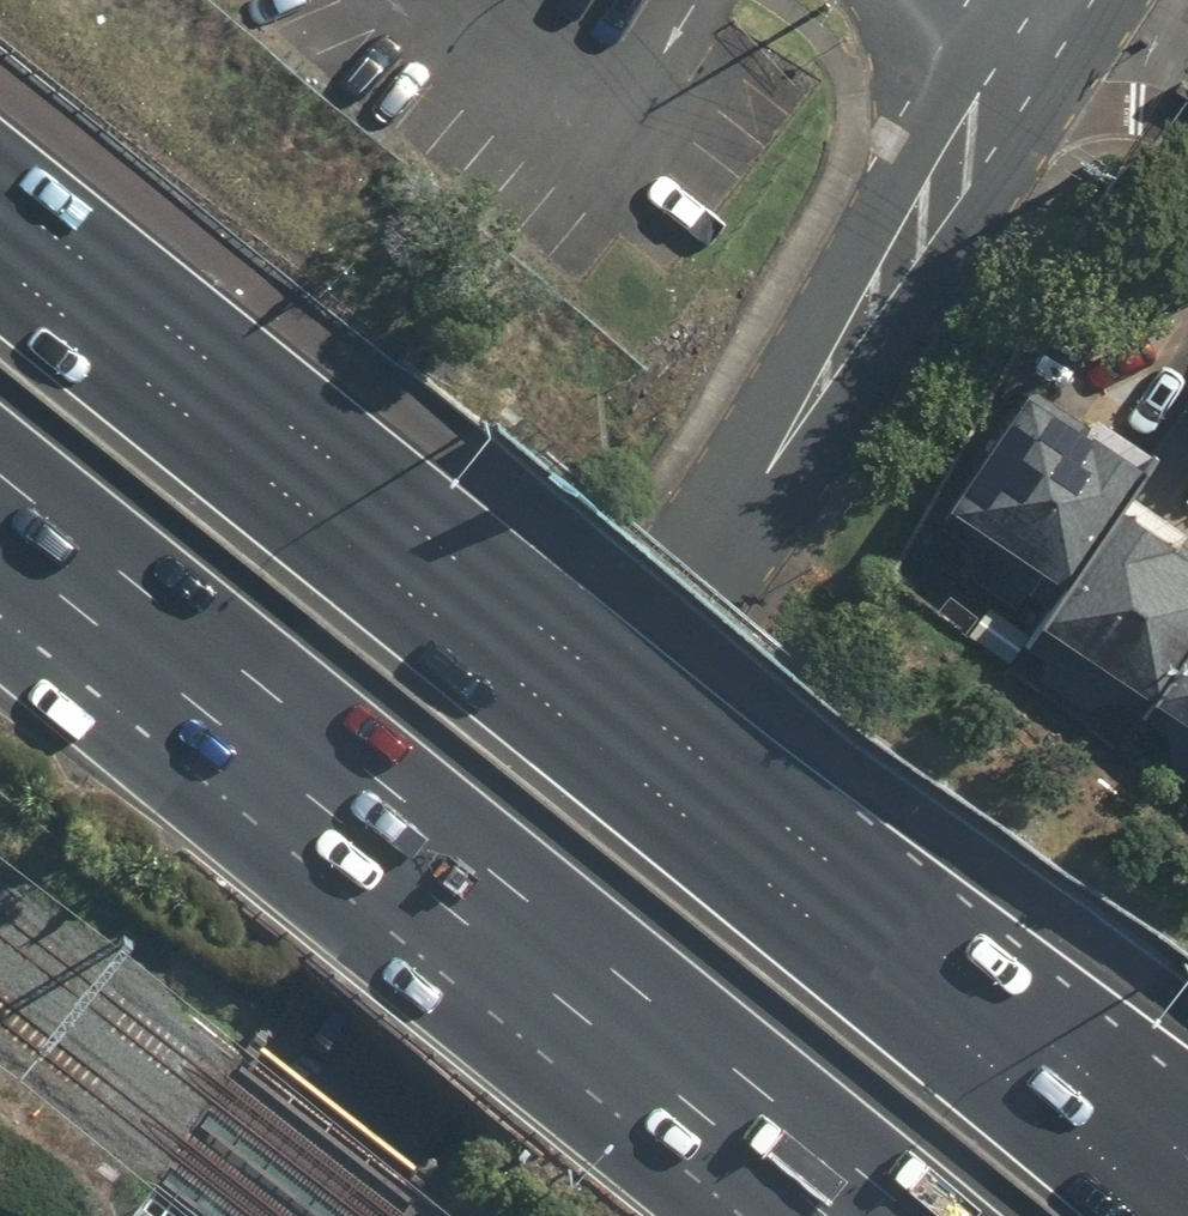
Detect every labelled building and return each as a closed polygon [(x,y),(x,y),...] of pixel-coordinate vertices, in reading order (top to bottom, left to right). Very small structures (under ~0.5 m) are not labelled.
[(1020,391),(939,500),(1053,585),(1028,619),(1187,737),(1187,547),(1178,540),(1170,551),(1111,507),(1150,454),(1086,407),(1070,429),(1020,391)]
